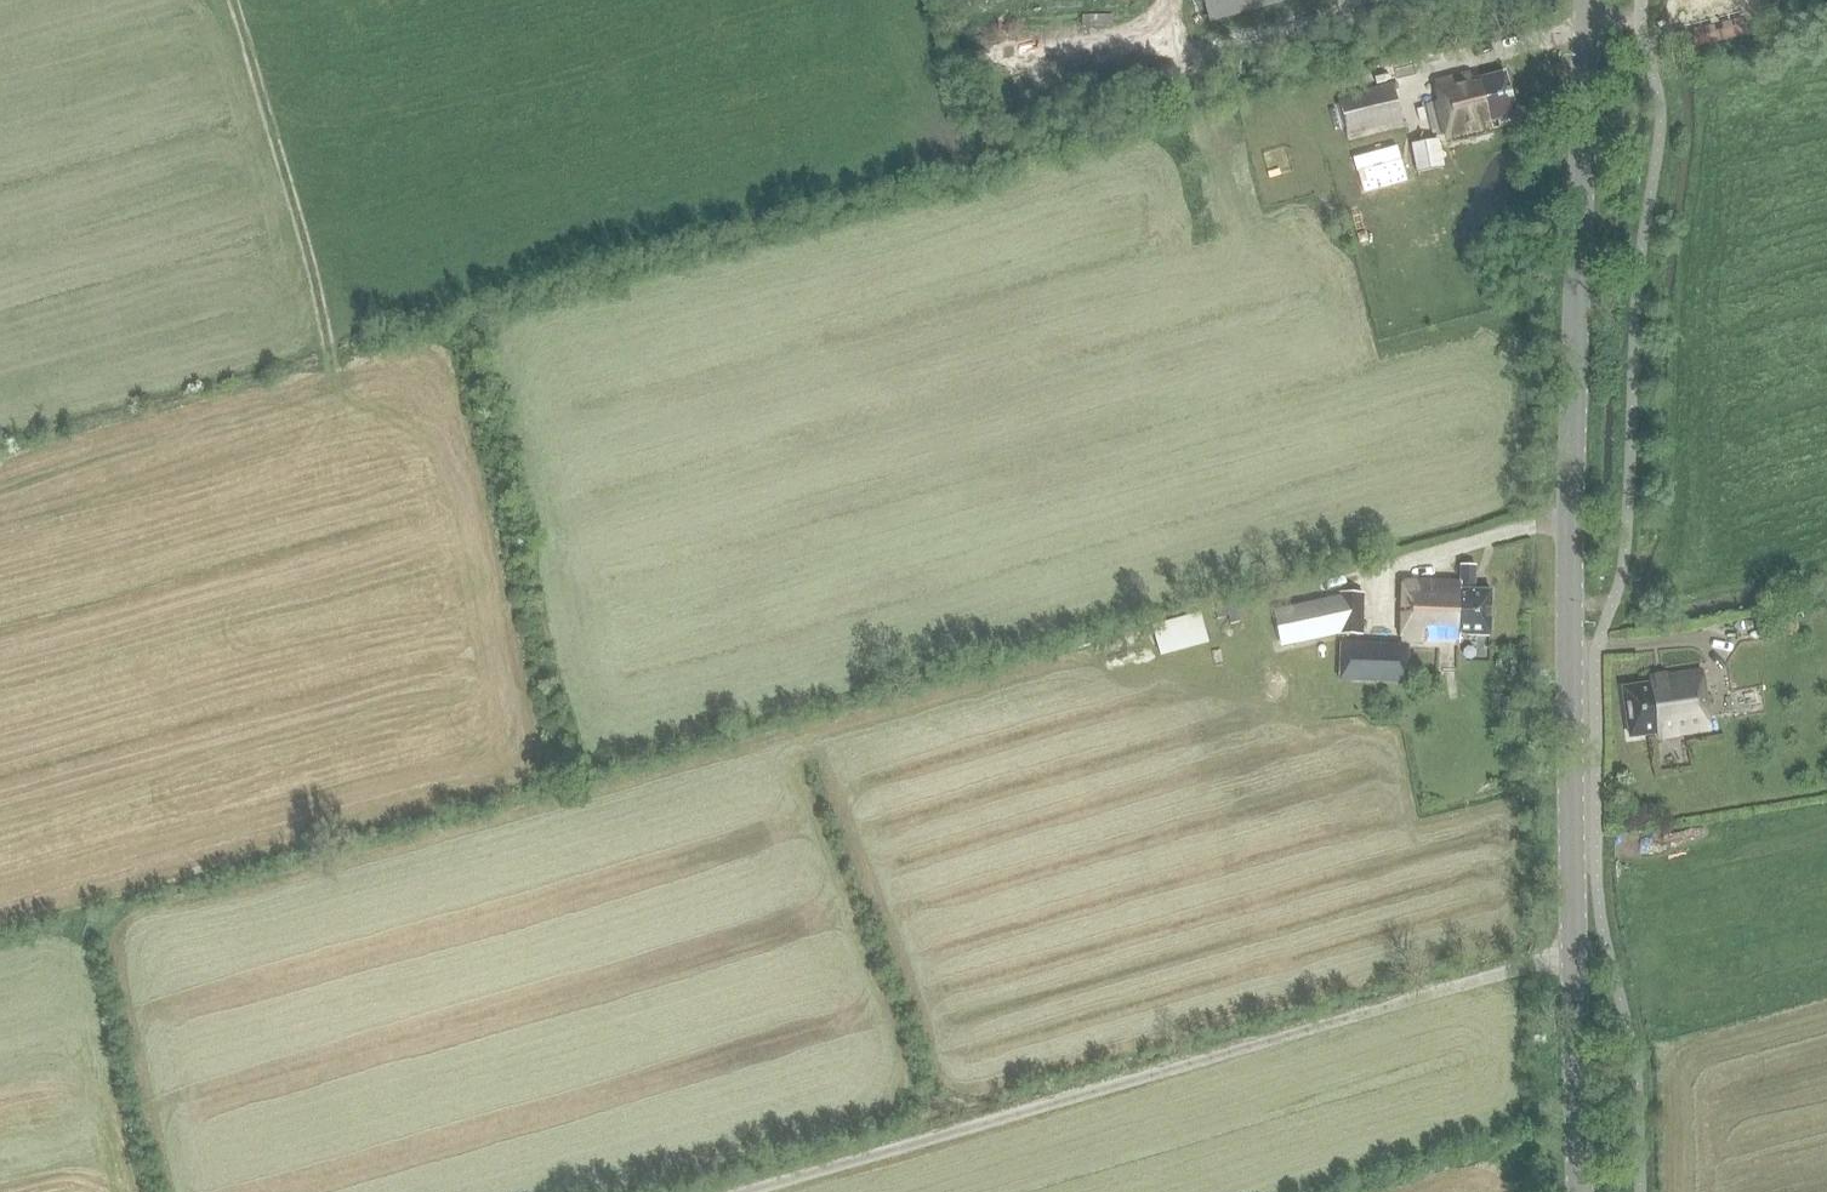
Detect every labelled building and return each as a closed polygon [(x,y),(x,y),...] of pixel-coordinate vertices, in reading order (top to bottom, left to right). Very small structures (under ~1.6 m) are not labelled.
[(1210,20),(1281,0),(1204,0),(1210,20)] [(1750,19),(1730,24),(1734,39),(1754,34),(1750,19)] [(1692,33),(1696,49),(1715,44),(1711,28),(1692,33)] [(1431,59),(1429,50),(1414,54),(1416,62),(1431,59)] [(1472,76),(1436,84),(1442,106),(1438,107),(1446,140),(1493,128),(1491,122),(1517,115),(1506,74),(1473,82),(1472,76)] [(1402,126),(1392,82),(1339,95),(1348,138),(1402,126)] [(1444,167),(1438,138),(1410,143),(1416,172),(1444,167)] [(1403,581),(1401,640),(1459,642),(1460,635),(1490,636),(1492,591),(1475,590),(1476,566),(1461,565),(1460,582),(1403,581)] [(1340,596),(1274,610),(1282,646),(1339,634),(1362,634),(1363,594),(1340,593),(1340,596)] [(1362,644),(1361,673),(1402,675),(1403,645),(1362,644)] [(1650,678),(1651,685),(1624,689),(1631,735),(1656,731),(1657,737),(1711,729),(1701,670),(1650,678)]
